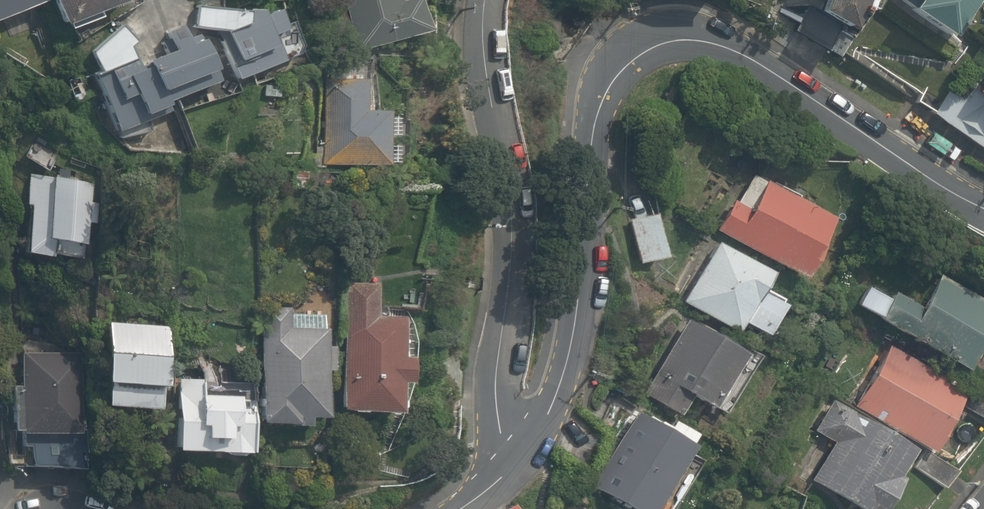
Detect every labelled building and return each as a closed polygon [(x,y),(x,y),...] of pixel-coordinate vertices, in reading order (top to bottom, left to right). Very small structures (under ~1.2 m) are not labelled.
[(41,0),(0,0),(0,16),(41,0)] [(63,23),(123,0),(54,0),(63,23)] [(353,47),(420,29),(412,0),(340,0),(353,47)] [(814,10),(845,27),(860,0),(820,0),(814,10)] [(904,6),(949,35),(974,0),(909,0),(904,6)] [(199,5),(196,28),(226,33),(230,48),(224,51),(238,82),(285,62),(275,38),(288,29),(280,11),(264,16),(199,5)] [(121,26),(94,53),(103,75),(95,78),(122,136),(174,115),(168,102),(150,66),(144,70),(132,48),(138,40),(121,26)] [(176,53),(150,66),(168,102),(218,82),(201,39),(191,41),(183,26),(167,32),(176,53)] [(929,108),(983,148),(983,119),(960,102),(975,80),(957,68),(929,108)] [(364,74),(320,73),(318,162),(384,163),(385,108),(363,108),(364,74)] [(973,89),(983,97),(983,74),(973,89)] [(93,178),(32,169),(21,250),(82,259),(93,178)] [(827,215),(748,169),(713,228),(797,277),(810,255),(805,251),(827,215)] [(661,253),(651,210),(626,216),(636,259),(661,253)] [(767,267),(714,238),(681,298),(733,326),(738,318),(761,330),(781,295),(758,283),(767,267)] [(891,293),(875,321),(961,370),(974,349),(983,355),(983,353),(983,300),(938,274),(918,309),(891,293)] [(385,289),(344,289),(343,413),(401,414),(401,385),(413,385),(414,340),(409,340),(409,320),(384,320),(385,289)] [(334,309),(264,306),(258,424),(309,426),(309,418),(328,419),(334,309)] [(165,320),(104,317),(100,404),(160,406),(165,320)] [(754,356),(683,318),(644,390),(715,428),(754,356)] [(974,381),(895,337),(854,410),(933,454),(974,381)] [(83,352),(16,351),(14,464),(82,467),(83,352)] [(254,385),(181,383),(179,450),(251,453),(254,385)] [(832,399),(815,425),(833,436),(808,476),(862,508),(876,508),(899,472),(894,469),(908,446),(832,399)] [(639,406),(591,484),(632,508),(651,508),(694,439),(639,406)]
